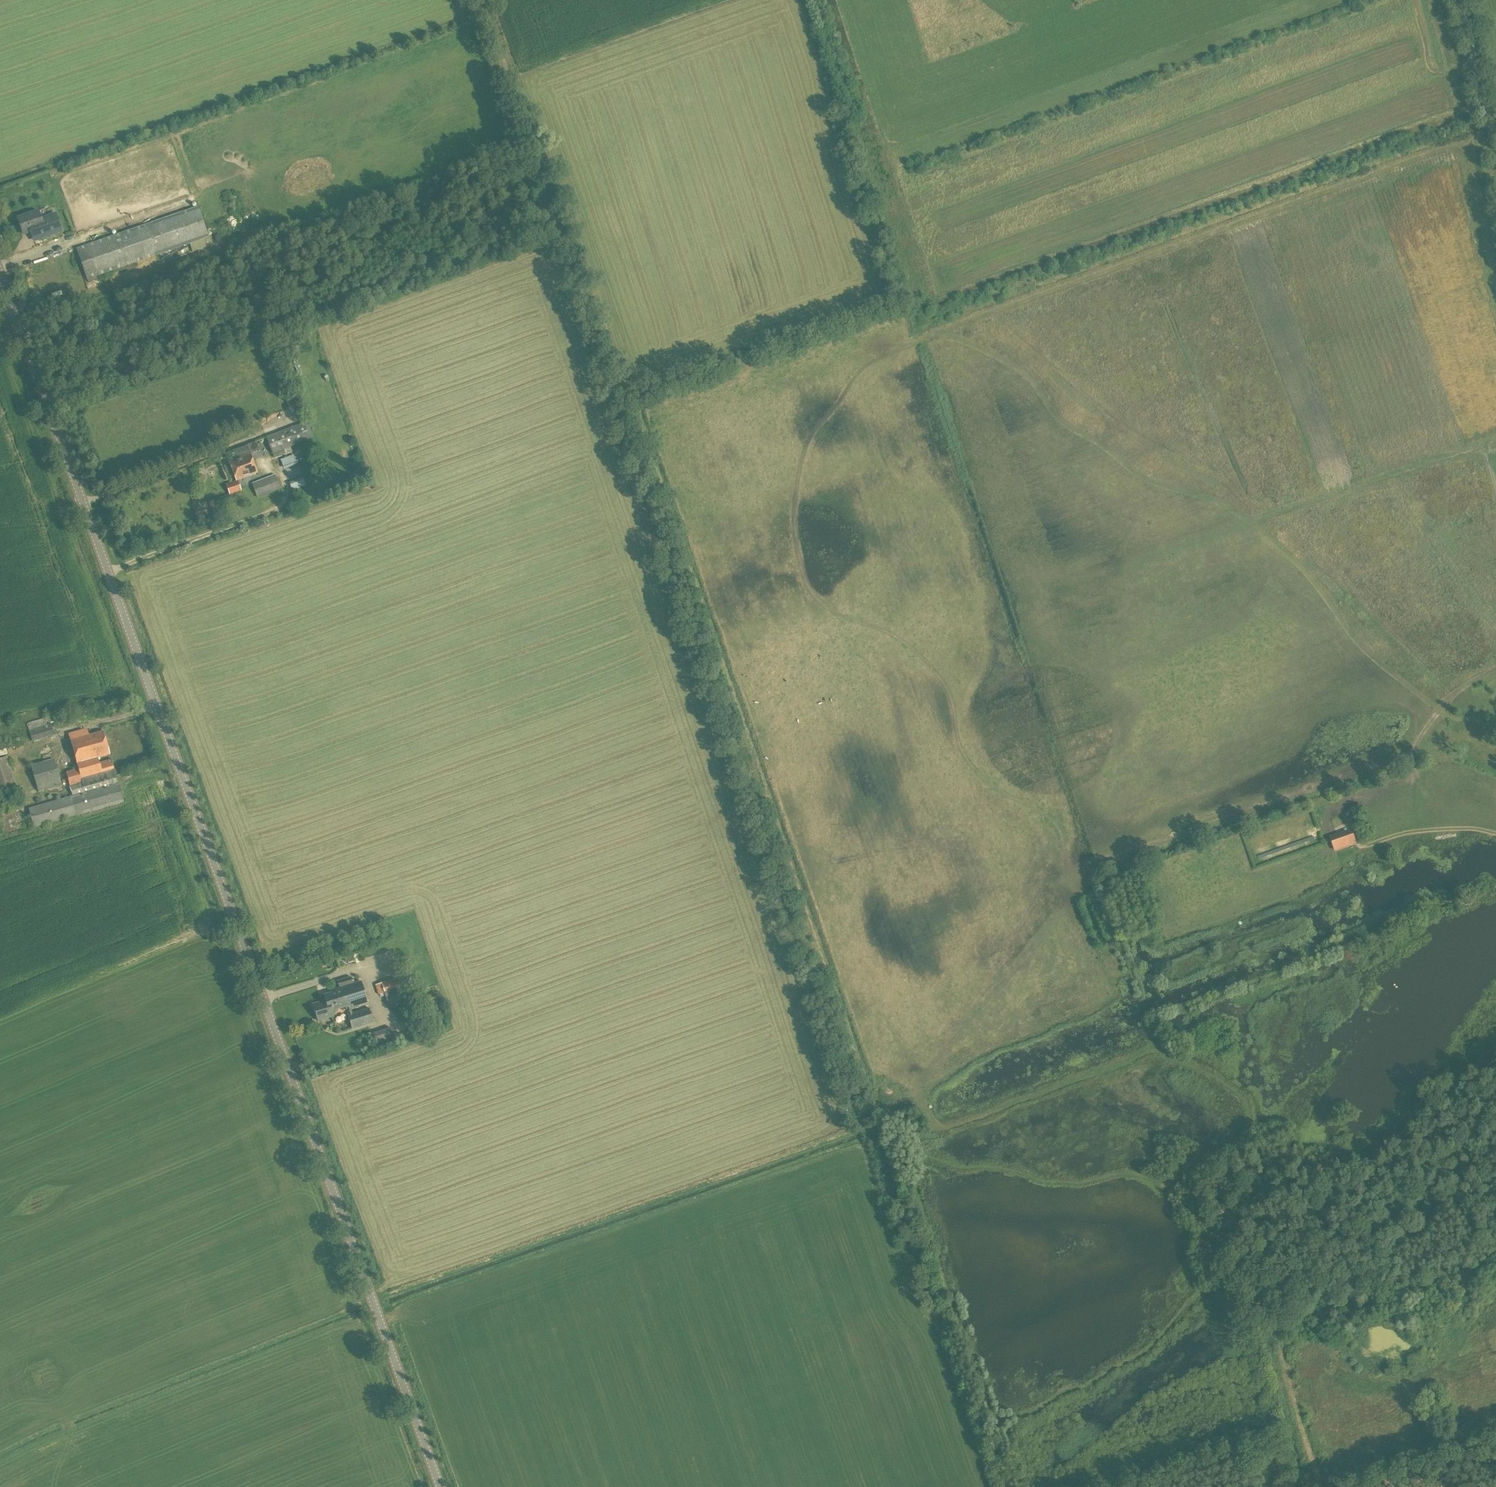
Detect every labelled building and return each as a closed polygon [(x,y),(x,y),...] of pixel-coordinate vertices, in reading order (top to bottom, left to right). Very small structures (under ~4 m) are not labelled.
[(198,206),(76,248),(86,279),(209,237),(198,206)] [(41,218),(38,211),(18,218),(23,234),(31,231),(35,240),(62,231),(55,213),(41,218)] [(58,251),(59,257),(73,255),(72,249),(58,251)] [(61,304),(69,301),(67,296),(60,299),(61,304)] [(272,454),(290,447),(310,440),(304,422),(266,437),(272,454)] [(250,454),(247,445),(233,450),(237,459),(229,462),(236,481),(226,485),(230,495),(241,490),(237,480),(258,473),(250,454)] [(290,447),(272,454),(274,458),(292,452),(290,447)] [(293,454),(280,459),(283,467),(296,462),(293,454)] [(257,498),(281,489),(275,474),(252,483),(257,498)] [(197,518),(207,515),(205,508),(195,511),(197,518)] [(51,724),(49,717),(27,723),(29,730),(32,741),(54,735),(51,723),(51,724)] [(89,735),(87,728),(68,734),(71,740),(78,763),(77,763),(78,768),(66,772),(70,786),(69,786),(72,796),(28,808),(34,827),(124,802),(119,783),(116,774),(111,759),(100,762),(98,757),(110,754),(103,731),(89,735)] [(0,759),(0,793),(17,787),(8,756),(0,759)] [(39,792),(62,785),(54,759),(31,766),(39,792)] [(1335,850),(1355,843),(1351,832),(1331,839),(1335,850)] [(348,963),(361,960),(358,951),(352,953),(352,955),(346,956),(348,963)] [(413,998),(407,974),(381,982),(381,983),(375,985),(378,994),(384,992),(388,1005),(413,998)] [(353,983),(351,976),(337,980),(339,987),(340,989),(323,994),(325,1000),(313,1004),(318,1021),(334,1016),(333,1011),(346,1007),(352,1029),(374,1023),(369,1007),(352,1012),(351,1008),(368,1003),(362,980),(353,983)] [(427,1006),(442,1000),(439,990),(424,995),(427,1006)]
